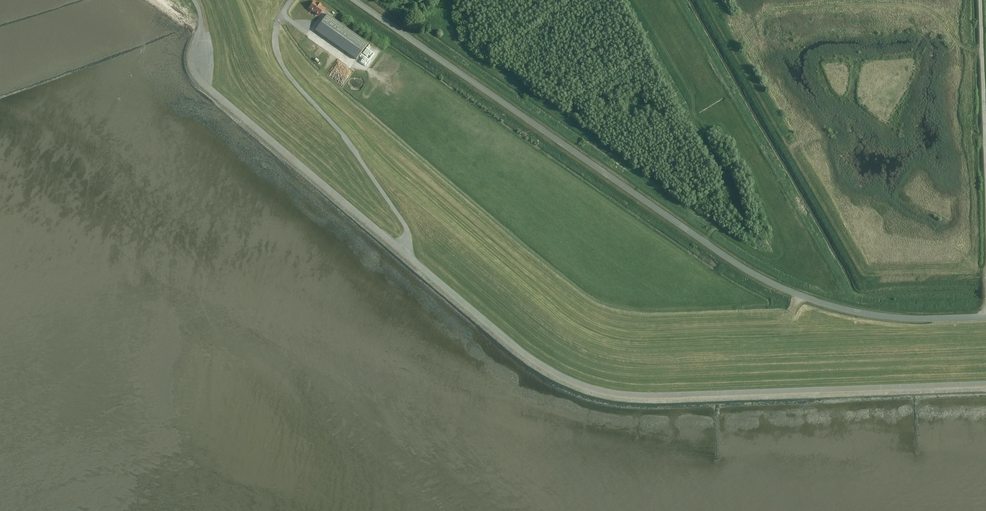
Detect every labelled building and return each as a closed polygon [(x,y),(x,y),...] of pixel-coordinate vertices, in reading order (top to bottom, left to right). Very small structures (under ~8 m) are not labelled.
[(325,9),(314,1),(307,10),(318,18),(325,9)] [(366,43),(325,14),(313,32),(354,60),(366,43)]
